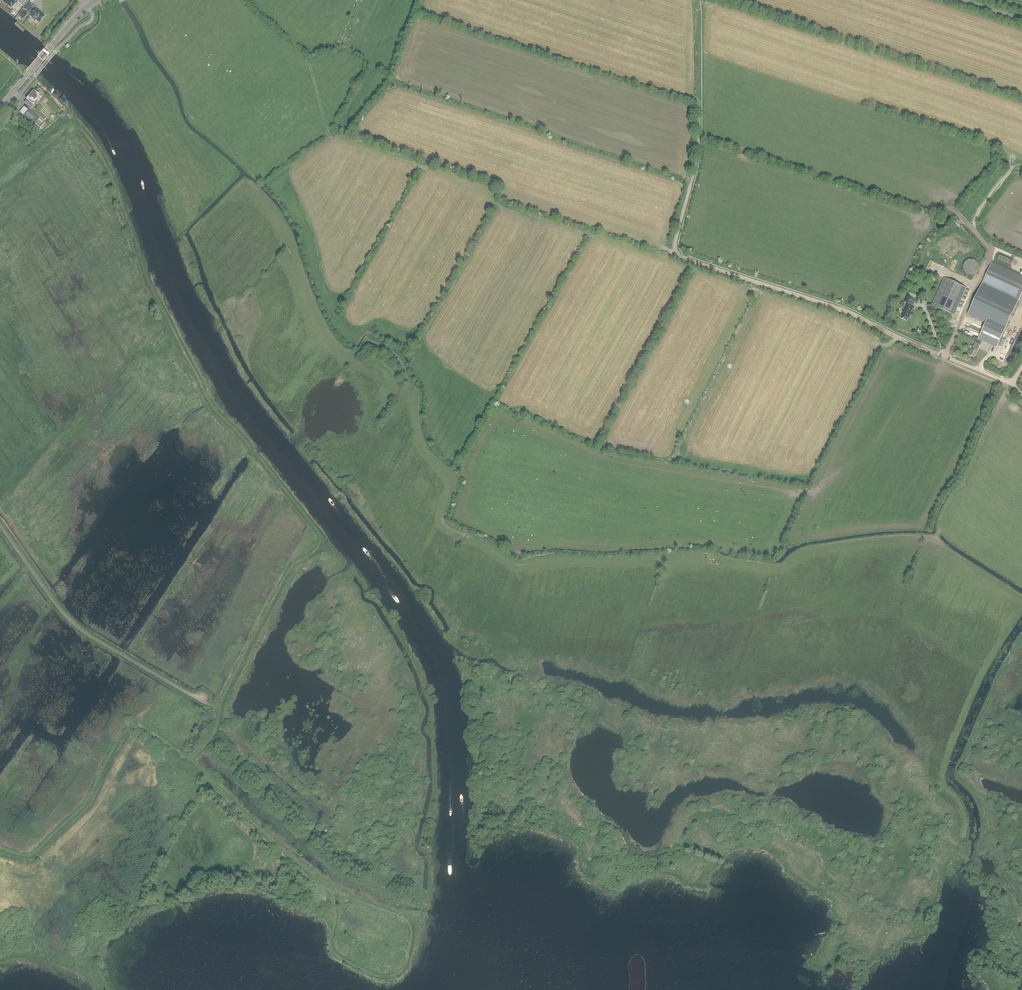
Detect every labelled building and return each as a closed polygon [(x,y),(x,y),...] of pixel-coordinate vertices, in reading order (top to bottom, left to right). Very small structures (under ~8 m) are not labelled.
[(2,2),(11,8),(15,2),(12,0),(4,0),(2,2)] [(28,2),(23,8),(28,12),(27,13),(30,15),(30,16),(33,18),(34,18),(39,22),(44,15),(36,8),(35,9),(33,7),(33,6),(28,2)] [(23,19),(27,13),(23,9),(18,15),(23,19)] [(17,21),(14,24),(23,32),(26,29),(17,21)] [(24,102),(31,107),(38,94),(33,91),(24,102)] [(63,96),(59,99),(65,105),(69,101),(63,96)] [(28,109),(23,115),(35,124),(40,118),(28,109)] [(976,246),(973,257),(980,259),(983,248),(976,246)] [(971,275),(972,275),(974,275),(975,274),(977,273),(978,272),(978,270),(979,269),(979,267),(979,265),(979,264),(978,263),(977,261),(976,260),(974,259),(973,259),(971,259),(969,259),(968,259),(966,260),(965,261),(964,263),(963,264),(963,265),(963,267),(963,269),(963,270),(964,272),(965,273),(966,274),(968,275),(969,275),(971,275)] [(968,315),(986,323),(979,339),(982,341),(997,348),(1019,300),(1021,293),(1021,277),(992,263),(982,283),(968,315)] [(944,278),(932,306),(950,314),(962,286),(944,278)] [(903,301),(906,302),(901,313),(902,314),(901,318),(907,320),(908,317),(909,317),(911,313),(910,312),(911,310),(912,311),(914,306),(908,303),(909,299),(911,299),(912,297),(906,295),(903,301)] [(975,342),(969,355),(975,358),(982,341),(979,339),(975,337),(973,341),(975,342)]
